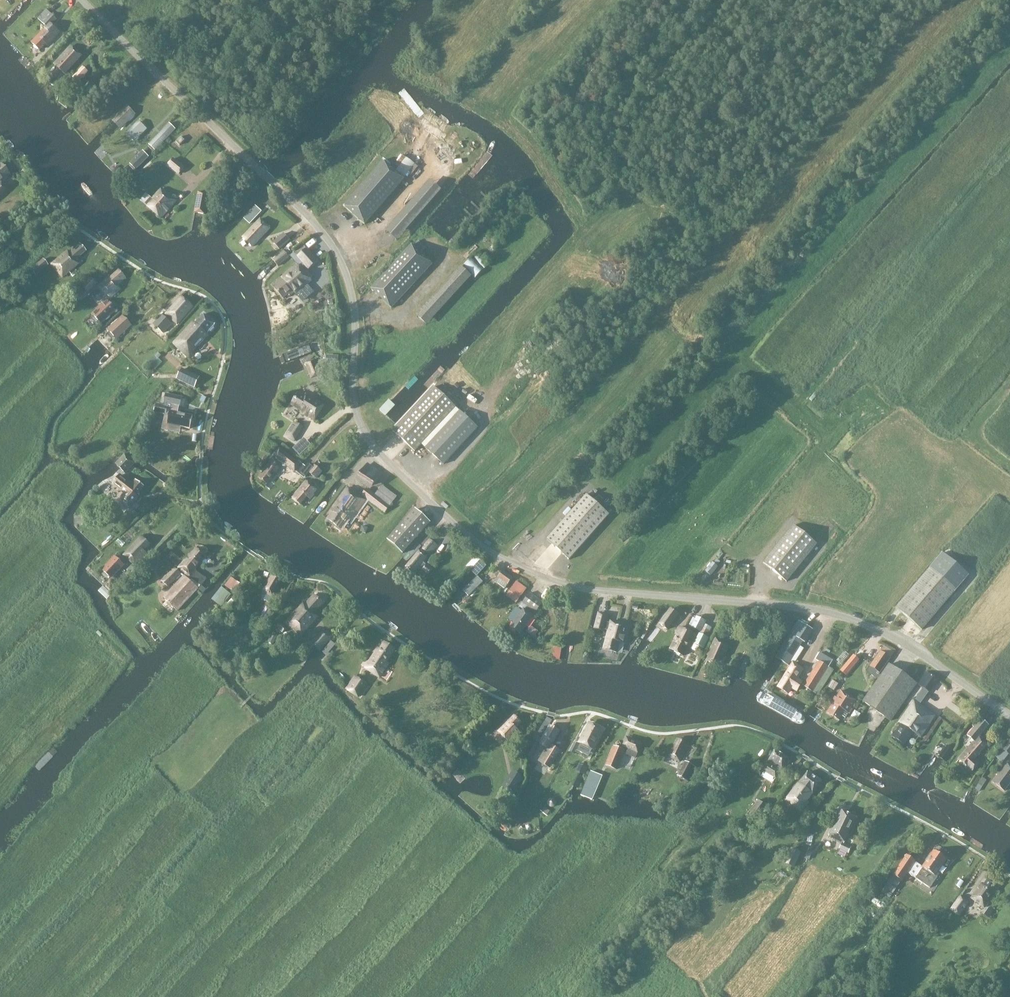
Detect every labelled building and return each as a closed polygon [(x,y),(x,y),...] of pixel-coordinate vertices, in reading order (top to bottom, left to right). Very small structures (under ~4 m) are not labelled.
[(57,19),(51,14),(47,10),(38,19),(43,24),(46,27),(32,43),(40,50),(47,43),(49,44),(55,38),(51,35),(56,29),(52,25),(57,19)] [(84,54),(73,44),(54,65),(64,75),(84,54)] [(87,71),(83,67),(73,77),(77,80),(87,71)] [(111,120),(121,130),(136,114),(127,105),(111,120)] [(155,155),(155,152),(186,122),(179,115),(146,147),(155,155)] [(135,142),(147,130),(138,121),(126,134),(135,142)] [(176,143),(179,146),(184,141),(181,138),(176,143)] [(128,150),(132,154),(137,149),(133,145),(128,150)] [(123,169),(132,177),(153,157),(144,148),(123,169)] [(404,175),(413,163),(401,154),(392,166),(404,175)] [(173,159),(168,166),(179,175),(184,168),(173,159)] [(382,161),(343,206),(364,225),(404,179),(382,161)] [(7,190),(1,183),(9,176),(0,166),(0,196),(7,190)] [(430,182),(387,232),(396,240),(440,190),(430,182)] [(154,200),(148,207),(161,219),(176,202),(162,189),(153,199),(154,200)] [(143,192),(138,199),(144,204),(149,197),(143,192)] [(198,192),(194,213),(205,215),(209,194),(198,192)] [(255,206),(246,215),(250,220),(260,210),(255,206)] [(270,229),(260,220),(243,239),(253,248),(270,229)] [(284,234),(274,243),(280,250),(290,241),(284,234)] [(67,252),(51,266),(62,278),(78,264),(74,260),(85,251),(78,244),(68,253),(67,252)] [(284,279),(274,288),(283,298),(292,290),(297,296),(313,281),(311,280),(311,279),(304,271),(306,269),(308,271),(319,261),(307,248),(306,248),(302,244),(292,253),(301,263),(299,265),(297,264),(293,267),(293,266),(281,277),(284,279)] [(411,245),(371,290),(391,309),(432,265),(411,245)] [(271,258),(277,266),(278,267),(290,258),(282,248),(271,258)] [(484,269),(471,257),(462,267),(475,279),(484,269)] [(29,270),(35,277),(48,266),(42,259),(29,270)] [(462,268),(417,317),(426,325),(471,276),(462,268)] [(109,277),(98,287),(106,296),(100,302),(103,304),(91,315),(100,325),(115,311),(106,301),(109,299),(120,290),(116,286),(125,278),(119,271),(110,279),(109,277)] [(87,293),(96,284),(89,278),(80,286),(87,293)] [(176,304),(166,315),(164,317),(161,315),(153,324),(163,334),(172,324),(170,322),(172,320),(176,324),(192,307),(184,299),(178,306),(176,304)] [(193,322),(173,344),(188,357),(207,335),(206,334),(214,325),(203,314),(194,323),(193,322)] [(122,317),(107,330),(114,338),(129,324),(122,317)] [(289,362),(299,358),(312,353),(309,345),(286,354),(287,357),(289,362)] [(155,357),(154,356),(148,364),(155,371),(162,363),(158,360),(155,357)] [(310,379),(322,374),(316,359),(304,364),(310,379)] [(199,378),(181,369),(176,380),(194,388),(199,378)] [(393,431),(415,452),(421,445),(443,465),(477,428),(433,387),(393,431)] [(454,398),(457,394),(450,387),(446,390),(454,398)] [(486,398),(480,391),(475,395),(481,402),(486,398)] [(297,394),(291,404),(303,412),(302,413),(314,421),(323,406),(310,397),(308,401),(297,394)] [(181,400),(166,396),(164,406),(168,407),(166,416),(169,417),(170,412),(178,414),(178,408),(180,409),(181,400)] [(156,404),(154,414),(166,416),(168,407),(156,404)] [(169,417),(167,424),(189,429),(192,417),(178,414),(170,412),(169,417)] [(295,441),(304,428),(294,422),(285,435),(295,441)] [(267,485),(281,466),(283,467),(285,467),(286,465),(304,479),(310,470),(301,463),(299,465),(279,450),(274,456),(277,458),(275,461),(274,460),(259,479),(267,485)] [(415,470),(426,469),(424,458),(414,459),(415,470)] [(118,469),(126,475),(134,466),(125,460),(118,469)] [(368,463),(355,481),(369,490),(383,474),(368,463)] [(317,466),(310,473),(316,479),(323,471),(317,466)] [(113,484),(125,494),(119,500),(130,509),(139,498),(137,496),(144,487),(136,480),(132,485),(120,476),(113,484)] [(438,477),(433,482),(437,487),(443,483),(438,477)] [(307,481),(292,497),(300,504),(307,497),(309,499),(317,490),(307,481)] [(366,489),(361,496),(384,514),(397,498),(382,487),(375,496),(366,489)] [(335,509),(328,520),(340,529),(348,518),(351,520),(365,501),(347,488),(333,507),(335,509)] [(586,495),(547,540),(569,560),(609,515),(586,495)] [(414,511),(388,540),(403,554),(429,524),(414,511)] [(793,526),(763,563),(786,582),(816,545),(793,526)] [(528,532),(522,537),(527,542),(532,538),(528,532)] [(142,537),(124,556),(133,564),(134,563),(137,565),(147,554),(144,552),(150,545),(142,537)] [(419,552),(406,568),(414,574),(418,568),(422,571),(424,569),(428,574),(431,571),(426,566),(427,566),(423,563),(427,558),(438,546),(430,539),(419,552)] [(179,569),(189,577),(206,557),(196,549),(191,556),(190,555),(183,563),(179,569)] [(171,552),(167,557),(174,564),(179,560),(171,552)] [(942,553),(896,608),(922,630),(968,576),(942,553)] [(111,579),(124,565),(114,556),(101,570),(104,573),(102,574),(107,579),(108,577),(111,579)] [(705,571),(710,576),(718,567),(713,563),(705,571)] [(161,581),(168,588),(182,574),(174,567),(161,581)] [(503,571),(494,582),(503,589),(504,590),(512,579),(512,578),(503,571)] [(271,572),(261,589),(263,590),(260,595),(270,601),(280,585),(277,584),(281,578),(271,572)] [(184,576),(164,598),(178,611),(198,589),(184,576)] [(232,591),(238,583),(232,578),(226,586),(232,591)] [(459,597),(465,603),(483,584),(476,578),(459,597)] [(526,589),(516,582),(509,592),(516,597),(517,596),(520,598),(526,589)] [(222,605),(232,593),(222,585),(212,597),(221,604),(222,605)] [(511,627),(520,634),(533,617),(533,616),(543,603),(529,594),(522,603),(528,607),(525,611),(524,609),(511,627)] [(315,596),(306,606),(303,603),(285,623),(301,637),(319,617),(313,612),(322,602),(315,596)] [(679,614),(672,609),(661,625),(668,630),(679,614)] [(608,631),(606,639),(603,650),(618,653),(620,643),(625,644),(629,627),(611,622),(610,624),(606,623),(607,616),(599,613),(595,629),(603,631),(604,630),(608,631)] [(644,628),(646,618),(632,614),(629,624),(644,628)] [(691,628),(700,632),(699,633),(693,644),(703,649),(709,639),(707,637),(712,628),(705,624),(706,622),(696,617),(691,628)] [(788,666),(803,642),(805,643),(812,630),(798,621),(790,633),(775,657),(788,666)] [(285,626),(280,622),(275,628),(280,632),(285,626)] [(691,644),(695,637),(679,629),(675,635),(677,636),(670,651),(682,657),(689,643),(691,644)] [(310,643),(313,646),(320,652),(333,637),(325,630),(324,630),(321,633),(320,632),(310,643)] [(278,636),(272,633),(267,643),(273,646),(278,636)] [(373,655),(364,668),(379,678),(388,665),(386,663),(396,648),(384,640),(374,655),(373,655)] [(724,656),(728,646),(715,640),(711,650),(712,650),(706,662),(718,667),(723,656),(724,656)] [(858,658),(865,649),(859,645),(852,654),(858,658)] [(839,671),(850,656),(839,648),(828,663),(839,671)] [(818,696),(834,671),(822,663),(826,656),(819,651),(814,659),(819,662),(803,687),(818,696)] [(876,679),(879,674),(890,658),(881,651),(866,672),(876,679)] [(858,660),(853,656),(840,671),(846,675),(858,660)] [(778,688),(787,694),(791,688),(797,692),(802,684),(796,680),(803,670),(793,664),(778,688)] [(863,702),(891,721),(917,684),(889,665),(863,702)] [(926,673),(917,685),(928,693),(936,680),(926,673)] [(358,699),(367,685),(357,677),(347,691),(358,699)] [(832,681),(828,688),(834,692),(839,684),(832,681)] [(841,691),(827,714),(840,721),(842,717),(846,719),(856,701),(841,691)] [(902,725),(893,738),(904,745),(913,732),(920,738),(935,717),(914,702),(899,723),(902,725)] [(520,722),(514,716),(498,732),(505,739),(515,729),(514,728),(520,722)] [(604,727),(589,719),(578,741),(580,742),(576,749),(588,755),(592,747),(594,748),(604,727)] [(987,745),(978,738),(988,726),(981,720),(968,736),(974,742),(959,760),(967,768),(972,772),(979,763),(975,759),(987,745)] [(540,744),(548,749),(549,750),(541,763),(549,768),(560,751),(550,745),(559,731),(551,726),(540,744)] [(408,742),(419,752),(423,747),(421,746),(423,743),(415,737),(414,739),(411,737),(408,742)] [(614,747),(607,766),(616,770),(623,753),(635,758),(641,745),(627,739),(622,751),(614,747)] [(677,740),(668,757),(679,762),(687,745),(677,740)] [(940,757),(948,761),(955,750),(948,745),(940,757)] [(775,779),(787,759),(774,751),(762,771),(775,779)] [(685,762),(682,766),(679,764),(677,768),(680,770),(676,776),(688,782),(696,768),(685,762)] [(588,767),(579,763),(575,770),(584,774),(588,767)] [(1007,764),(993,783),(1004,792),(1009,784),(1009,767),(1007,764)] [(590,771),(580,795),(592,800),(602,776),(590,771)] [(808,773),(787,800),(802,811),(808,802),(807,801),(821,783),(808,773)] [(972,787),(976,789),(981,779),(977,777),(972,787)] [(746,816),(750,820),(747,824),(752,828),(755,824),(768,808),(759,800),(746,816)] [(828,837),(842,843),(839,849),(837,854),(844,858),(847,853),(848,854),(851,847),(844,844),(856,819),(841,811),(828,837)] [(794,868),(801,853),(790,848),(783,864),(794,868)] [(938,878),(935,876),(946,860),(934,852),(927,864),(926,863),(923,868),(915,863),(916,862),(907,856),(894,876),(902,882),(908,874),(930,889),(938,878)] [(883,893),(892,897),(899,881),(889,877),(883,893)] [(981,885),(971,899),(984,908),(994,894),(992,893),(998,885),(989,878),(983,887),(981,885)] [(950,910),(959,917),(969,904),(960,898),(950,910)] [(859,938),(864,931),(858,927),(854,935),(859,938)] [(845,991),(837,985),(826,996),(840,996),(845,991)]
